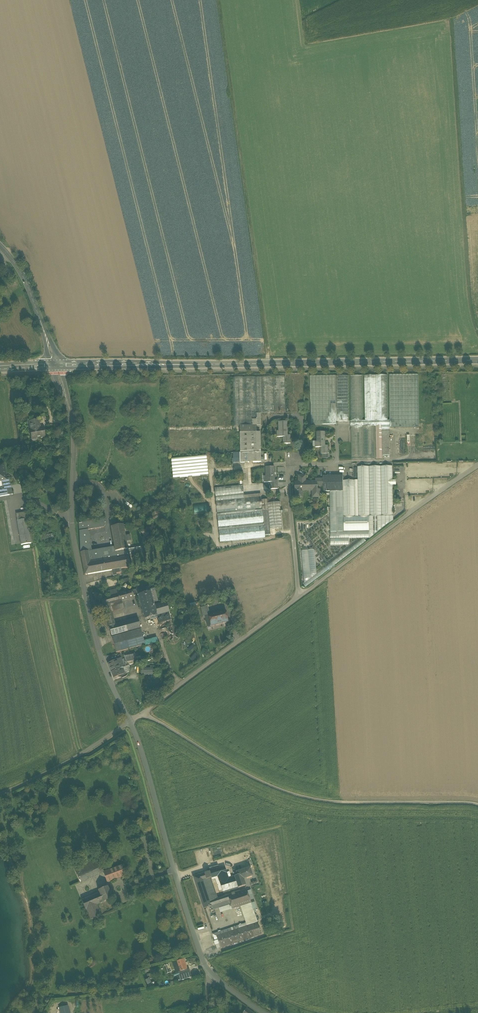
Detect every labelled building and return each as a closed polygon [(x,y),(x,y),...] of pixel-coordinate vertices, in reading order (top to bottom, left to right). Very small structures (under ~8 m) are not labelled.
[(365,421),(377,421),(376,375),(364,376),(365,421)] [(387,375),(376,375),(377,421),(388,421),(387,375)] [(389,375),(390,421),(390,426),(390,428),(419,427),(418,375),(389,375)] [(311,425),(336,424),(336,421),(337,421),(349,421),(348,376),(310,376),(311,425)] [(350,376),(351,421),(363,421),(362,376),(350,376)] [(284,377),(232,379),(233,427),(239,427),(239,433),(256,433),(256,426),(257,426),(260,426),(260,414),(280,414),(279,408),(285,407),(284,377)] [(29,430),(31,441),(36,440),(36,439),(46,437),(44,428),(39,429),(38,420),(29,422),(30,430),(29,430)] [(283,437),(283,440),(291,440),(291,435),(286,435),(285,422),(278,422),(279,431),(279,437),(283,437)] [(375,459),(374,426),(351,426),(352,460),(375,459)] [(390,428),(390,426),(376,426),(377,459),(383,459),(390,459),(389,432),(390,430),(390,428)] [(321,451),(328,451),(328,445),(324,445),(324,432),(315,432),(316,442),(316,447),(321,447),(321,451)] [(239,433),(240,453),(260,452),(260,433),(256,433),(239,433)] [(261,462),(260,452),(240,453),(240,463),(261,462)] [(173,459),(174,478),(209,475),(208,460),(204,460),(204,456),(173,459)] [(9,495),(7,485),(10,484),(9,479),(6,479),(5,473),(6,473),(4,464),(0,464),(0,481),(1,481),(3,480),(4,486),(2,487),(3,490),(0,490),(0,497),(9,495)] [(344,491),(345,531),(369,530),(369,517),(393,517),(392,466),(358,467),(358,481),(343,481),(344,491)] [(271,483),(271,486),(278,486),(278,480),(275,480),(275,467),(265,467),(265,475),(265,483),(271,483)] [(323,486),(324,492),(344,491),(343,481),(343,476),(323,476),(323,479),(323,486)] [(295,491),(296,498),(302,498),(302,491),(312,491),(312,496),(320,496),(321,496),(321,495),(320,495),(320,490),(317,490),(317,486),(323,486),(323,479),(315,479),(315,482),(305,482),(301,482),(301,483),(298,483),(298,482),(295,483),(295,487),(295,491)] [(215,488),(216,497),(244,494),(244,493),(243,485),(215,488)] [(260,497),(244,499),(216,502),(216,503),(218,514),(263,509),(262,501),(262,497),(261,497),(260,497)] [(267,500),(262,501),(263,509),(263,512),(264,523),(265,526),(266,536),(271,535),(270,529),(268,504),(267,500)] [(277,503),(268,504),(270,529),(282,528),(283,528),(280,502),(277,503)] [(218,514),(216,503),(209,504),(213,538),(220,537),(219,531),(219,528),(218,517),(218,514)] [(208,511),(208,504),(195,504),(195,512),(208,511)] [(16,514),(17,521),(27,519),(25,512),(16,514)] [(264,523),(263,512),(218,517),(219,528),(264,523)] [(21,544),(21,545),(22,545),(31,543),(27,519),(17,521),(21,544)] [(85,575),(112,570),(121,569),(131,567),(129,557),(128,550),(115,552),(114,547),(92,551),(88,530),(104,527),(106,524),(105,519),(79,523),(80,553),(85,575)] [(128,550),(126,542),(125,535),(123,525),(119,526),(115,526),(111,527),(114,547),(115,552),(128,550)] [(266,536),(265,526),(219,531),(220,537),(221,543),(266,538),(266,536)] [(12,546),(0,548),(0,553),(13,551),(15,551),(23,550),(22,545),(21,545),(21,544),(12,546)] [(142,547),(128,550),(129,557),(143,554),(142,547)] [(315,550),(302,551),(305,584),(310,584),(309,578),(317,577),(315,550)] [(15,551),(13,551),(20,597),(23,596),(15,551)] [(134,597),(138,595),(150,592),(150,590),(149,587),(132,591),(134,597)] [(154,589),(150,590),(150,592),(153,603),(158,601),(154,589)] [(132,591),(118,595),(120,601),(121,601),(134,597),(132,591)] [(153,603),(150,592),(138,595),(145,620),(157,616),(154,606),(153,603)] [(109,604),(120,601),(118,595),(113,597),(108,598),(109,604)] [(102,600),(105,614),(112,612),(109,604),(108,598),(102,600)] [(123,609),(121,601),(120,601),(109,604),(112,612),(123,609)] [(154,606),(157,616),(169,613),(167,602),(154,606)] [(201,608),(203,617),(205,617),(209,616),(209,615),(207,607),(201,608)] [(209,616),(211,626),(227,622),(224,611),(209,615),(209,616)] [(171,619),(169,613),(157,616),(159,623),(171,619)] [(115,625),(113,616),(106,618),(109,627),(115,625)] [(138,618),(131,620),(134,630),(141,628),(138,618)] [(131,620),(115,625),(109,627),(111,636),(134,630),(131,620)] [(112,637),(116,653),(145,645),(144,641),(141,630),(112,637)] [(157,637),(144,641),(145,645),(145,646),(158,642),(157,637)] [(125,659),(125,663),(136,661),(135,654),(124,656),(125,659)] [(119,659),(117,660),(119,667),(121,667),(122,668),(126,666),(125,663),(125,659),(120,661),(119,659)] [(120,669),(119,667),(117,660),(108,664),(111,672),(119,669),(120,669)] [(121,675),(122,675),(120,671),(119,669),(111,672),(114,678),(121,675)] [(74,869),(80,882),(103,871),(98,859),(74,869)] [(103,872),(107,882),(125,876),(121,865),(103,872)] [(217,876),(220,884),(228,882),(229,881),(228,878),(224,867),(215,870),(217,876)] [(237,873),(238,875),(241,874),(242,878),(252,875),(250,868),(237,873)] [(193,877),(202,904),(210,901),(204,880),(202,874),(193,877)] [(245,886),(242,878),(241,874),(238,875),(234,876),(238,888),(245,886)] [(230,890),(238,888),(234,876),(228,878),(229,881),(228,882),(230,890)] [(218,899),(211,878),(207,879),(204,880),(210,901),(215,899),(218,899)] [(230,890),(228,882),(220,884),(223,892),(230,890)] [(99,893),(103,902),(112,898),(107,887),(98,891),(99,893)] [(232,909),(240,906),(251,903),(250,901),(247,891),(228,897),(230,904),(232,909)] [(82,900),(90,920),(101,916),(97,905),(103,902),(99,893),(82,900)] [(218,908),(230,904),(228,897),(228,896),(218,899),(215,899),(217,904),(218,908)] [(204,909),(212,906),(217,904),(215,899),(210,901),(202,904),(204,909)] [(218,940),(219,944),(220,948),(261,934),(253,910),(251,903),(240,906),(246,923),(213,934),(214,938),(215,941),(218,940)] [(230,904),(218,908),(220,913),(232,909),(230,904)] [(179,972),(187,969),(184,959),(176,962),(169,964),(164,965),(167,974),(172,972),(171,971),(175,970),(176,973),(179,972)] [(178,981),(191,977),(190,972),(188,973),(180,976),(180,975),(177,976),(178,981)]
